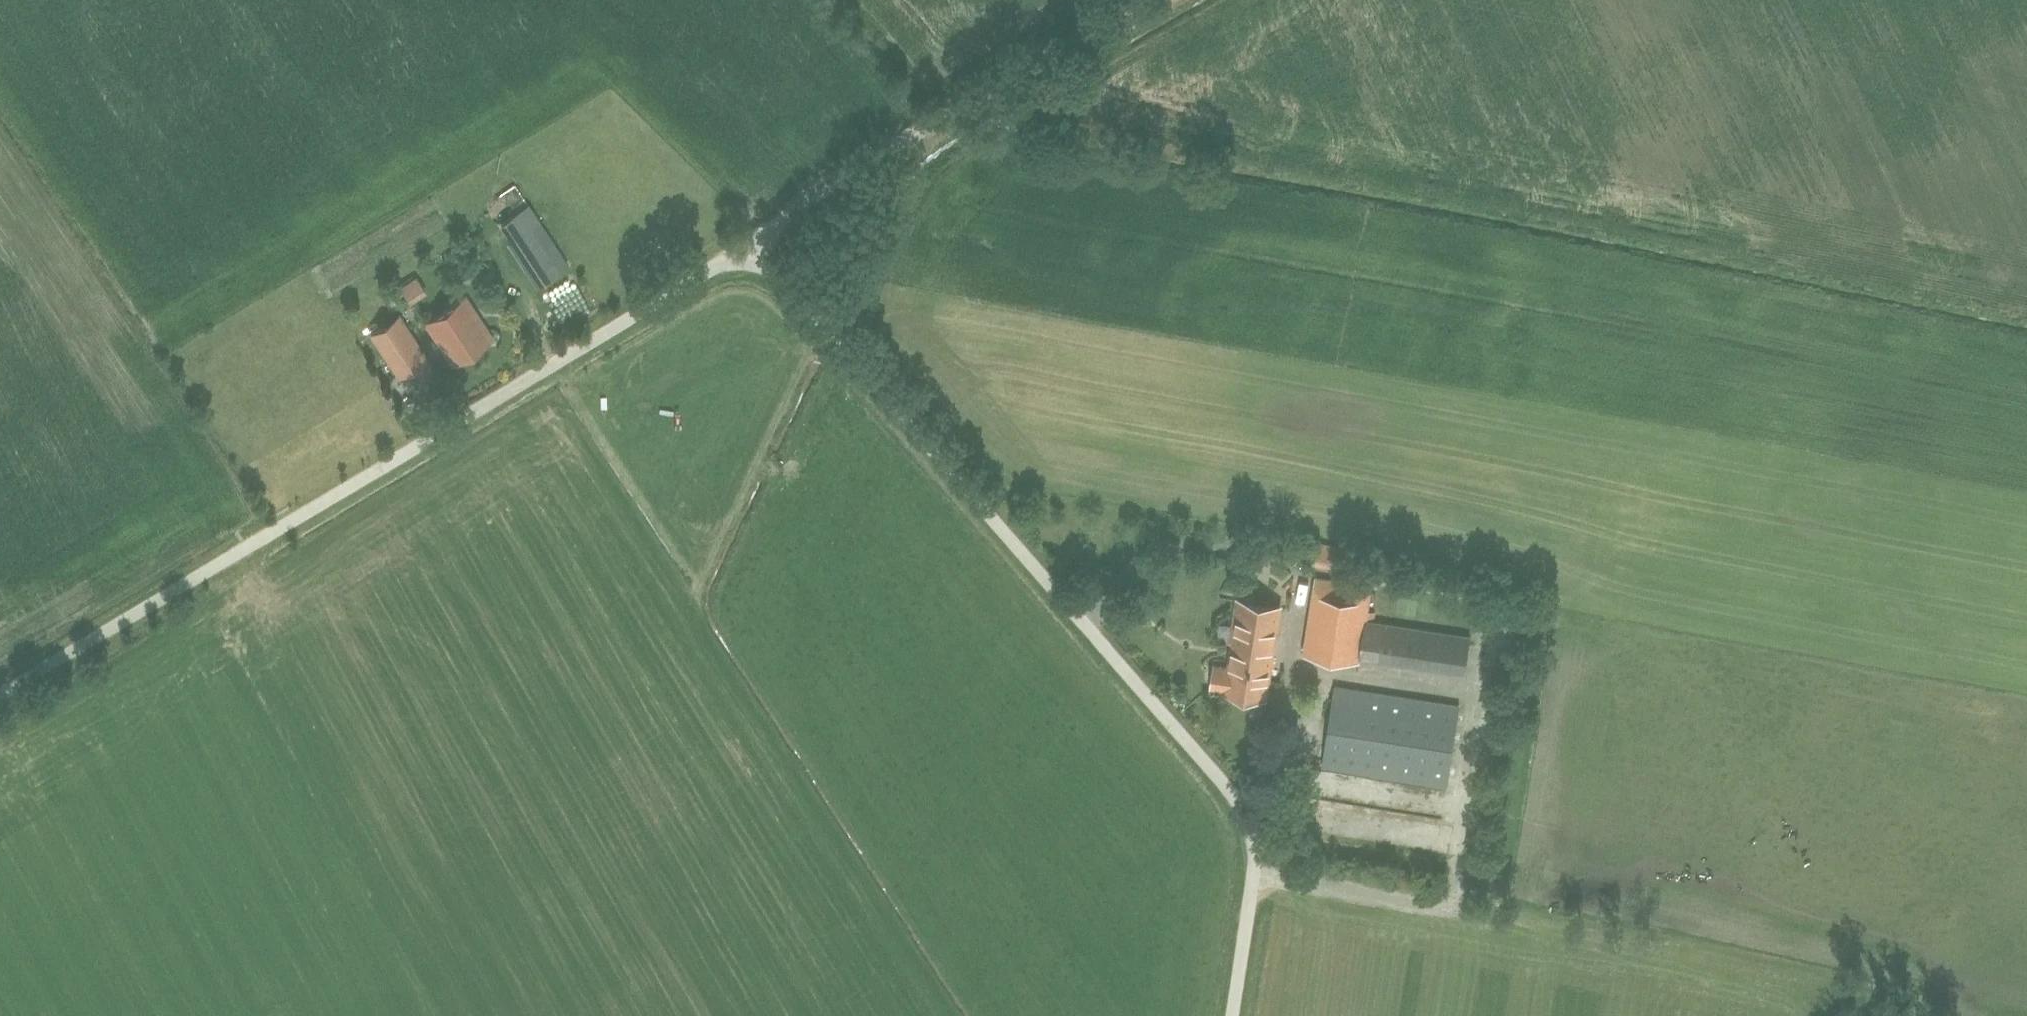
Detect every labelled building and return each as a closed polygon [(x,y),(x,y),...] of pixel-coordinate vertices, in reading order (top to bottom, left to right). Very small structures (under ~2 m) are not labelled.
[(569,266),(541,223),(517,239),(545,281),(569,266)] [(422,278),(404,288),(411,300),(429,289),(422,278)] [(465,297),(426,322),(453,364),(492,339),(465,297)] [(399,375),(426,358),(399,316),(372,333),(399,375)] [(1366,621),(1371,587),(1316,578),(1304,653),(1359,662),(1362,646),(1466,662),(1470,636),(1366,621)] [(1237,626),(1233,647),(1230,668),(1215,666),(1212,686),(1227,689),(1227,692),(1266,698),(1280,606),(1238,600),(1234,626),(1237,626)] [(1459,705),(1356,689),(1336,686),(1323,767),(1447,786),(1459,705)] [(1420,787),(1415,810),(1446,817),(1451,793),(1420,787)]
